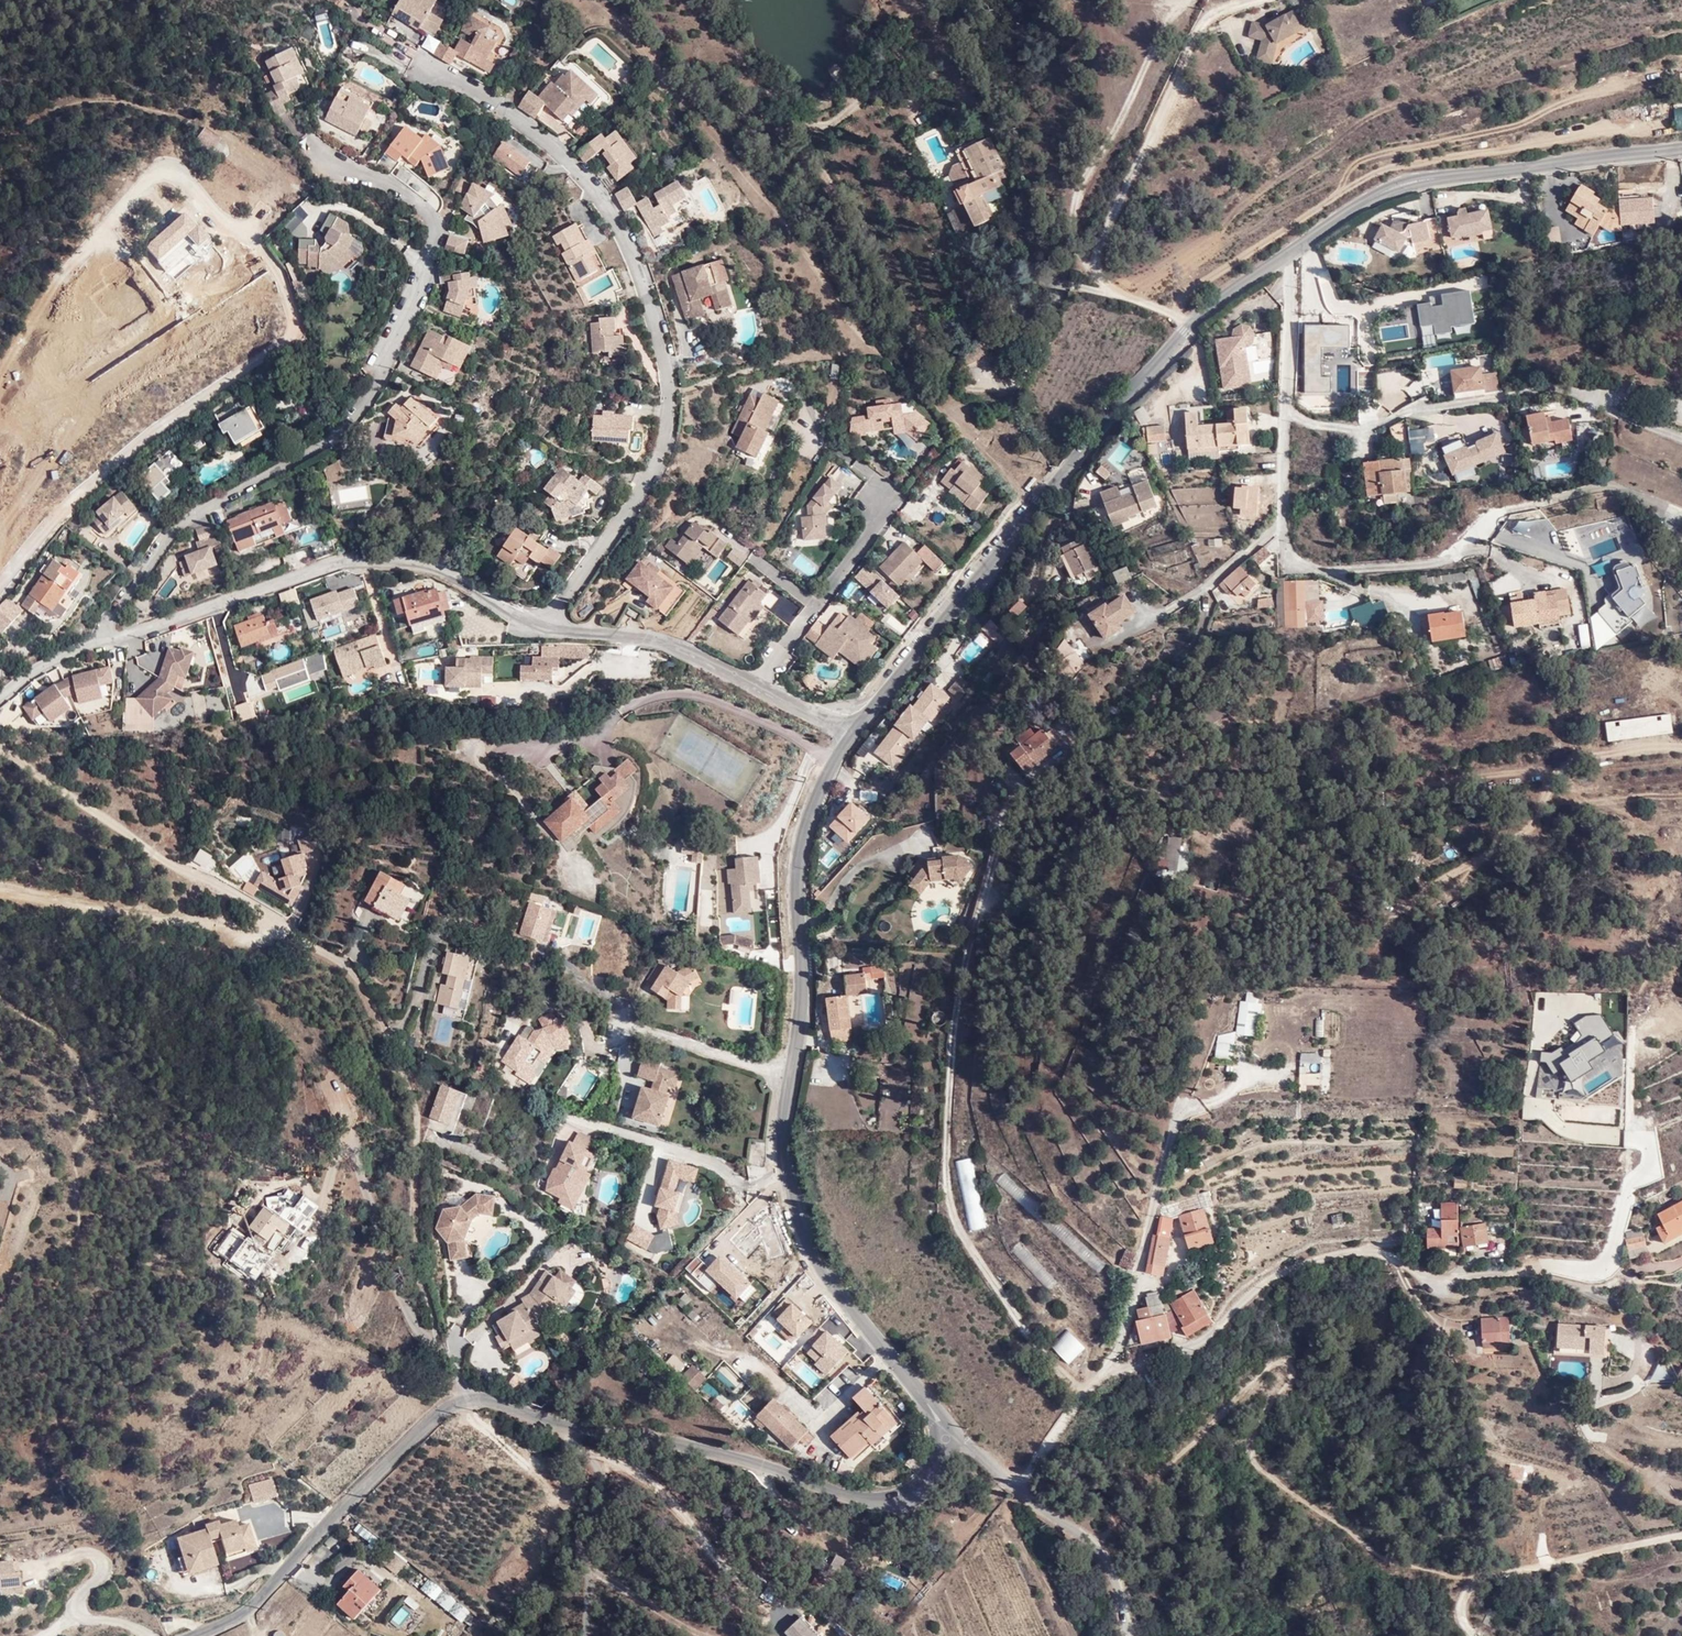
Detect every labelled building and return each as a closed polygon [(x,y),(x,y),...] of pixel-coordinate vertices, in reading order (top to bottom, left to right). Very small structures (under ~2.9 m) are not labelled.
[(445,19),(451,8),(439,1),(440,0),(401,0),(392,15),(433,39),(439,29),(435,26),(440,17),(445,19)] [(443,44),(436,56),(456,68),(464,56),(490,70),(496,59),(494,57),(506,35),(506,27),(478,10),(464,34),(475,41),(472,48),(463,42),(457,52),(443,44)] [(1261,41),(1259,52),(1272,56),(1275,44),(1293,35),(1290,29),(1299,25),(1294,14),(1278,22),(1272,24),(1267,27),(1253,24),(1249,38),(1261,41)] [(439,29),(445,19),(440,17),(435,26),(439,29)] [(1290,29),(1293,35),(1302,31),(1299,25),(1290,29)] [(277,89),(267,94),(277,116),(287,111),(285,106),(302,99),(296,84),(309,79),(296,48),(268,61),(278,82),(274,84),(277,89)] [(1272,56),(1259,52),(1257,58),(1271,62),(1272,56)] [(1666,76),(1665,68),(1646,70),(1647,78),(1666,76)] [(531,92),(518,106),(534,118),(545,105),(562,121),(570,112),(574,116),(589,100),(593,103),(600,96),(574,71),(567,78),(568,80),(560,88),(555,85),(553,82),(538,98),(531,92)] [(564,75),(555,85),(560,88),(568,80),(567,78),(564,75)] [(357,136),(360,131),(367,119),(376,103),(347,86),(327,119),(357,136)] [(928,113),(921,116),(925,122),(931,119),(928,113)] [(367,119),(360,131),(367,136),(374,123),(367,119)] [(920,124),(917,119),(910,122),(913,128),(920,124)] [(226,140),(208,127),(196,145),(210,155),(213,150),(223,157),(229,148),(223,144),(226,140)] [(378,163),(394,177),(402,167),(399,165),(405,158),(416,167),(420,161),(431,178),(451,167),(439,148),(426,137),(422,141),(407,129),(378,163)] [(608,142),(603,138),(582,154),(590,165),(604,154),(615,167),(611,170),(621,182),(637,170),(633,165),(640,159),(620,133),(608,142)] [(993,174),(1003,169),(1005,168),(990,138),(971,147),(986,178),(959,192),(957,193),(963,205),(965,204),(975,224),(976,226),(989,220),(989,218),(986,212),(991,209),(988,203),(1002,196),(998,188),(1000,187),(993,174)] [(986,178),(971,147),(966,149),(965,146),(956,151),(969,179),(956,186),(959,192),(986,178)] [(243,172),(252,159),(239,150),(230,163),(243,172)] [(1009,182),(1003,169),(993,174),(1000,187),(1009,182)] [(230,187),(222,171),(210,177),(218,193),(230,187)] [(648,199),(637,205),(652,234),(661,229),(671,224),(669,219),(677,214),(673,207),(671,202),(683,195),(677,183),(653,196),(659,206),(653,210),(648,199)] [(1599,204),(1601,199),(1594,195),(1595,193),(1582,185),(1567,209),(1580,217),(1588,223),(1586,229),(1594,234),(1600,224),(1608,211),(1599,204)] [(474,199),(478,190),(472,188),(468,196),(474,199)] [(490,197),(478,190),(474,199),(468,196),(460,210),(470,216),(476,219),(474,224),(477,226),(485,243),(510,237),(508,232),(514,230),(502,205),(498,206),(489,198),(490,197)] [(628,190),(613,197),(619,205),(623,212),(637,205),(628,190)] [(227,214),(240,208),(232,191),(219,197),(227,214)] [(263,194),(251,196),(253,213),(266,211),(263,194)] [(686,200),(683,195),(671,202),(673,207),(686,200)] [(1622,224),(1620,206),(1611,206),(1601,199),(1599,204),(1608,211),(1600,224),(1611,231),(1623,230),(1623,224),(1622,224)] [(1654,199),(1620,201),(1620,206),(1622,224),(1623,224),(1656,222),(1654,199)] [(322,212),(312,202),(298,215),(309,225),(322,212)] [(965,204),(963,205),(952,210),(963,231),(975,224),(965,204)] [(1381,227),(1373,240),(1399,248),(1404,233),(1409,232),(1410,238),(1450,229),(1451,233),(1465,230),(1469,232),(1480,230),(1480,227),(1489,225),(1486,210),(1466,215),(1464,208),(1456,210),(1457,217),(1448,219),(1445,216),(1425,220),(1422,223),(1408,226),(1404,224),(1410,216),(1409,212),(1390,216),(1393,227),(1390,231),(1381,227)] [(209,238),(184,210),(144,246),(160,263),(188,238),(198,248),(209,238)] [(333,228),(339,218),(333,215),(321,233),(327,237),(332,228),(333,228)] [(1576,223),(1586,229),(1588,223),(1580,217),(1576,223)] [(339,218),(333,228),(332,228),(327,237),(326,239),(326,243),(323,247),(321,247),(320,246),(317,246),(309,246),(309,249),(300,249),(299,263),(304,264),(304,262),(309,262),(309,264),(309,265),(314,265),(314,267),(316,267),(316,271),(323,271),(325,273),(327,274),(330,273),(331,277),(338,272),(337,269),(340,263),(352,252),(349,248),(355,237),(351,235),(348,223),(339,218)] [(592,260),(598,257),(589,241),(586,243),(576,224),(552,236),(557,246),(562,244),(566,253),(562,254),(577,282),(598,271),(592,260)] [(661,229),(652,234),(655,239),(664,234),(661,229)] [(453,236),(446,254),(464,260),(470,241),(453,236)] [(604,268),(598,257),(592,260),(598,271),(604,268)] [(730,280),(723,259),(672,276),(686,320),(706,314),(701,298),(712,296),(716,311),(733,305),(726,282),(730,280)] [(462,266),(441,269),(443,285),(447,284),(452,284),(453,288),(448,289),(445,298),(449,300),(446,310),(463,317),(472,289),(481,287),(479,275),(473,277),(472,273),(463,275),(462,266)] [(589,302),(580,286),(575,289),(583,305),(589,302)] [(1475,322),(1469,289),(1429,296),(1430,303),(1416,305),(1423,349),(1437,347),(1435,335),(1451,332),(1451,326),(1475,322)] [(608,332),(613,332),(615,331),(614,318),(598,319),(598,324),(588,324),(589,355),(598,355),(598,353),(600,353),(601,354),(611,354),(612,358),(620,357),(625,357),(624,338),(613,338),(609,338),(608,332)] [(1274,358),(1270,331),(1255,334),(1250,327),(1243,325),(1235,330),(1232,337),(1216,339),(1224,388),(1251,384),(1247,362),(1274,358)] [(1349,349),(1349,326),(1306,325),(1306,391),(1330,391),(1330,376),(1322,376),(1322,348),(1349,349)] [(445,343),(447,337),(432,329),(412,366),(432,377),(439,364),(444,366),(452,371),(455,366),(462,370),(469,357),(465,355),(470,345),(454,336),(453,340),(450,345),(445,343)] [(474,347),(470,345),(465,355),(469,357),(474,347)] [(598,353),(598,355),(598,367),(621,366),(620,357),(612,358),(611,354),(601,354),(600,353),(598,353)] [(832,363),(831,377),(839,377),(840,363),(832,363)] [(439,364),(432,377),(437,380),(444,366),(439,364)] [(1453,370),(1456,392),(1485,388),(1483,375),(1482,366),(1453,370)] [(1483,375),(1485,388),(1499,386),(1497,373),(1483,375)] [(1456,397),(1485,393),(1485,388),(1456,392),(1456,397)] [(223,400),(225,404),(236,397),(234,393),(223,400)] [(764,431),(778,401),(764,393),(762,398),(752,393),(731,432),(742,438),(737,447),(757,457),(769,433),(764,431)] [(414,400),(427,411),(430,408),(417,396),(414,400)] [(893,420),(894,427),(903,426),(913,434),(925,421),(914,411),(904,412),(901,402),(891,403),(890,397),(880,398),(881,405),(868,407),(868,415),(849,418),(848,432),(854,437),(863,435),(863,432),(883,429),(882,422),(893,420)] [(255,410),(247,398),(217,416),(221,423),(219,424),(225,433),(229,431),(234,439),(257,425),(250,413),(255,410)] [(436,419),(427,411),(414,400),(411,398),(408,402),(402,408),(399,405),(397,404),(390,412),(385,433),(418,439),(423,444),(431,434),(427,430),(436,419)] [(402,408),(408,402),(405,399),(399,405),(402,408)] [(1145,426),(1154,421),(1145,407),(1137,413),(1145,426)] [(1229,423),(1217,424),(1219,445),(1238,444),(1250,443),(1248,408),(1235,409),(1236,419),(1236,423),(1229,423)] [(636,417),(621,415),(621,419),(615,418),(615,415),(615,410),(606,409),(605,414),(596,414),(595,431),(605,432),(604,437),(604,441),(630,443),(631,429),(635,429),(636,417)] [(1219,445),(1217,424),(1199,426),(1198,412),(1186,412),(1188,432),(1184,432),(1184,438),(1188,437),(1189,447),(1219,445)] [(1528,421),(1547,417),(1545,412),(1527,416),(1528,421)] [(1569,419),(1552,422),(1548,423),(1547,417),(1528,421),(1531,437),(1537,436),(1538,444),(1556,440),(1556,443),(1562,442),(1563,446),(1572,444),(1571,440),(1573,440),(1569,419)] [(1397,444),(1410,442),(1407,418),(1393,426),(1397,444)] [(883,429),(894,427),(893,420),(882,422),(883,429)] [(903,426),(894,427),(895,431),(902,430),(914,440),(929,424),(925,421),(913,434),(903,426)] [(1579,443),(1598,442),(1597,422),(1577,424),(1579,443)] [(1148,441),(1166,440),(1165,426),(1147,427),(1148,441)] [(1423,430),(1410,431),(1411,454),(1424,454),(1423,430)] [(421,446),(423,444),(418,439),(385,433),(384,438),(421,446)] [(1504,451),(1496,433),(1464,447),(1461,440),(1440,449),(1456,484),(1477,475),(1473,465),(1504,451)] [(216,453),(232,444),(227,435),(211,445),(216,453)] [(1120,474),(1127,466),(1122,462),(1132,450),(1124,442),(1106,463),(1120,474)] [(1220,459),(1220,458),(1219,452),(1219,445),(1189,447),(1190,460),(1220,459)] [(170,489),(165,483),(162,479),(166,475),(181,462),(169,448),(139,474),(159,498),(170,489)] [(1406,490),(1413,490),(1409,448),(1401,448),(1402,457),(1406,490)] [(1160,454),(1163,466),(1172,464),(1169,451),(1160,454)] [(340,467),(351,466),(345,457),(337,461),(338,462),(340,467)] [(1402,457),(1380,460),(1384,493),(1396,491),(1406,490),(1402,457)] [(1384,493),(1380,460),(1365,462),(1365,467),(1366,472),(1368,495),(1384,493)] [(351,468),(351,466),(340,467),(338,462),(324,468),(327,475),(327,481),(347,480),(344,473),(351,468)] [(958,485),(964,490),(973,497),(966,506),(976,513),(989,495),(984,492),(989,485),(961,465),(954,474),(952,473),(943,486),(952,493),(954,491),(958,485)] [(595,495),(601,486),(584,473),(578,481),(561,466),(544,487),(550,493),(543,502),(551,509),(555,522),(569,517),(567,510),(575,507),(590,490),(595,495)] [(1106,478),(1110,472),(1101,466),(1097,472),(1106,478)] [(1134,490),(1150,484),(1143,467),(1128,472),(1134,490)] [(162,479),(165,483),(170,479),(166,475),(162,479)] [(827,539),(826,515),(825,506),(829,502),(833,506),(839,504),(838,497),(835,495),(841,487),(831,479),(807,508),(808,517),(803,518),(805,542),(811,547),(823,545),(827,539)] [(1151,484),(1150,484),(1134,490),(1122,495),(1118,485),(1101,492),(1114,525),(1130,518),(1129,515),(1158,504),(1151,484)] [(961,496),(964,490),(958,485),(954,491),(961,496)] [(1259,515),(1259,487),(1237,487),(1236,515),(1259,515)] [(129,516),(137,509),(122,490),(91,517),(107,536),(114,529),(112,526),(128,513),(129,516)] [(275,506),(282,524),(291,521),(284,502),(275,506)] [(825,506),(826,515),(833,506),(829,502),(825,506)] [(286,533),(282,524),(275,506),(273,503),(240,515),(240,517),(228,521),(240,551),(286,533)] [(698,530),(698,525),(693,522),(677,543),(672,540),(666,548),(684,562),(693,550),(692,548),(699,539),(704,543),(717,552),(725,541),(705,525),(702,530),(698,530)] [(217,568),(212,551),(223,548),(215,527),(200,532),(203,543),(198,544),(200,553),(186,557),(187,561),(179,563),(184,578),(217,568)] [(80,537),(94,547),(100,538),(86,529),(80,537)] [(534,541),(526,537),(513,530),(497,559),(512,567),(516,560),(524,566),(520,572),(530,576),(541,557),(549,562),(559,551),(546,543),(544,547),(534,541)] [(693,550),(697,553),(702,546),(704,543),(699,539),(692,548),(693,550)] [(1065,553),(1076,576),(1097,566),(1085,539),(1063,548),(1065,553)] [(740,565),(750,551),(738,542),(727,556),(740,565)] [(714,555),(717,552),(704,543),(702,546),(714,555)] [(893,561),(890,558),(880,567),(898,587),(905,580),(918,568),(925,562),(907,543),(900,550),(903,553),(893,561)] [(1265,545),(1253,557),(1260,565),(1273,554),(1265,545)] [(693,550),(684,562),(688,565),(697,553),(693,550)] [(900,550),(890,558),(893,561),(903,553),(900,550)] [(1071,578),(1076,576),(1065,553),(1061,555),(1071,578)] [(63,597),(77,576),(55,561),(32,594),(54,610),(63,597)] [(1641,583),(1636,564),(1629,566),(1626,563),(1616,566),(1613,571),(1619,588),(1605,598),(1605,604),(1598,609),(1590,615),(1596,652),(1634,621),(1631,617),(1646,604),(1641,598),(1644,596),(1645,593),(1644,589),(1642,586),(1641,583)] [(687,598),(659,577),(648,569),(641,564),(628,581),(635,586),(653,599),(649,604),(670,620),(687,598)] [(648,569),(659,577),(661,573),(651,565),(648,569)] [(1120,584),(1133,578),(1128,566),(1124,568),(1127,577),(1124,579),(1120,570),(1115,572),(1120,584)] [(1224,581),(1233,591),(1238,596),(1244,590),(1247,593),(1257,584),(1242,566),(1224,581)] [(877,580),(863,568),(855,576),(869,589),(877,580)] [(918,568),(905,580),(908,582),(920,571),(918,568)] [(1429,587),(1429,585),(1428,577),(1428,575),(1420,577),(1422,588),(1429,587)] [(80,578),(77,576),(63,597),(66,599),(80,578)] [(1285,577),(1280,578),(1278,596),(1279,606),(1277,606),(1278,626),(1306,624),(1306,621),(1320,621),(1320,601),(1305,601),(1305,598),(1317,597),(1316,580),(1285,581),(1285,577)] [(632,591),(635,586),(628,581),(625,585),(632,591)] [(1229,595),(1233,591),(1224,581),(1220,585),(1229,595)] [(756,602),(759,605),(766,595),(749,582),(719,621),(739,636),(750,622),(744,618),(756,602)] [(1105,596),(1121,589),(1119,584),(1103,590),(1105,596)] [(1541,618),(1560,615),(1573,613),(1569,587),(1556,589),(1557,595),(1548,597),(1547,591),(1535,593),(1536,599),(1536,601),(1530,602),(1530,600),(1522,601),(1520,591),(1509,593),(1515,627),(1542,623),(1541,618)] [(442,602),(448,600),(445,592),(439,593),(437,589),(427,592),(426,591),(396,600),(399,613),(407,611),(414,633),(425,630),(424,627),(446,621),(444,615),(445,614),(444,610),(442,602)] [(66,599),(63,597),(54,610),(32,594),(23,606),(43,619),(47,621),(51,620),(56,617),(68,601),(66,599)] [(1119,622),(1136,612),(1125,596),(1109,607),(1107,605),(1092,614),(1107,638),(1122,628),(1119,622)] [(1257,598),(1258,607),(1273,606),(1272,597),(1257,598)] [(450,608),(448,600),(442,602),(444,610),(450,608)] [(765,609),(759,605),(756,602),(744,618),(750,622),(753,625),(765,609)] [(1019,618),(1027,609),(1020,602),(1012,611),(1019,618)] [(1330,608),(1330,616),(1350,616),(1350,608),(1330,608)] [(771,613),(765,609),(753,625),(742,639),(748,643),(771,613)] [(637,616),(629,610),(624,617),(633,622),(637,616)] [(1430,615),(1433,637),(1446,635),(1446,633),(1466,631),(1463,611),(1446,614),(1445,613),(1430,615)] [(250,621),(262,616),(261,612),(248,616),(250,621)] [(869,631),(876,622),(862,612),(855,620),(864,627),(869,631)] [(1361,630),(1374,628),(1372,612),(1359,613),(1361,630)] [(837,632),(847,620),(839,614),(830,626),(837,632)] [(264,616),(262,616),(250,621),(236,626),(243,646),(259,641),(258,638),(289,627),(285,616),(267,623),(264,616)] [(864,627),(855,620),(850,616),(847,620),(861,631),(864,627)] [(867,633),(869,631),(864,627),(861,631),(847,620),(837,632),(830,626),(815,645),(833,660),(839,652),(844,645),(860,658),(870,645),(875,639),(867,633)] [(750,622),(739,636),(742,639),(753,625),(750,622)] [(996,632),(988,624),(983,629),(991,637),(996,632)] [(1591,648),(1588,624),(1578,625),(1581,650),(1591,648)] [(291,632),(289,627),(258,638),(259,641),(260,643),(291,632)] [(1446,635),(1433,637),(1433,640),(1467,636),(1466,631),(1446,633),(1446,635)] [(385,665),(374,634),(332,649),(342,677),(373,666),(374,669),(385,665)] [(1503,649),(1498,634),(1491,636),(1497,652),(1503,649)] [(450,649),(457,648),(454,640),(448,642),(450,649)] [(219,644),(222,657),(231,654),(227,641),(219,644)] [(591,646),(585,645),(562,644),(561,646),(543,645),(542,658),(534,658),(534,665),(520,665),(520,681),(553,681),(554,669),(559,669),(560,658),(591,658),(591,646)] [(877,650),(870,645),(860,658),(844,645),(839,652),(862,669),(877,650)] [(169,650),(160,679),(135,701),(152,720),(160,712),(161,707),(167,701),(164,698),(167,696),(174,689),(178,677),(186,679),(189,670),(186,664),(188,656),(180,654),(169,650)] [(398,652),(402,663),(409,662),(406,650),(398,652)] [(181,651),(180,654),(188,656),(186,664),(189,670),(193,654),(181,651)] [(1089,670),(1079,656),(1076,651),(1063,660),(1074,678),(1089,670)] [(1083,653),(1079,656),(1089,670),(1092,667),(1083,653)] [(1491,671),(1509,664),(1506,653),(1488,660),(1491,671)] [(493,672),(493,658),(470,657),(470,660),(456,659),(456,668),(447,668),(447,686),(482,687),(482,672),(493,672)] [(818,684),(801,676),(798,682),(815,690),(818,684)] [(81,706),(84,687),(60,682),(53,720),(72,723),(76,705),(81,706)] [(926,703),(938,687),(935,685),(923,700),(926,703)] [(952,699),(938,687),(926,703),(923,700),(917,708),(914,706),(893,732),(896,735),(886,748),(883,745),(876,753),(888,762),(895,754),(901,760),(932,720),(934,722),(936,720),(950,702),(952,699)] [(172,702),(167,696),(164,698),(167,701),(161,707),(160,712),(172,702)] [(954,705),(950,702),(936,720),(940,725),(954,705)] [(1670,712),(1604,721),(1607,742),(1673,733),(1670,712)] [(1021,742),(1010,750),(1027,772),(1058,747),(1057,745),(1064,740),(1055,727),(1047,734),(1044,729),(1037,734),(1023,745),(1021,742)] [(1007,747),(1010,750),(1021,742),(1023,745),(1037,734),(1033,728),(1007,747)] [(896,735),(893,732),(883,745),(886,748),(896,735)] [(895,768),(901,760),(895,754),(888,762),(895,768)] [(612,802),(616,799),(631,786),(625,780),(638,770),(628,759),(615,770),(618,774),(605,784),(605,783),(597,790),(599,793),(602,797),(586,810),(582,809),(581,812),(577,811),(580,806),(573,798),(546,821),(561,842),(585,822),(588,819),(595,828),(617,808),(612,802)] [(602,797),(599,793),(586,804),(581,799),(573,798),(580,806),(577,811),(581,812),(582,809),(586,810),(602,797)] [(623,810),(616,799),(612,802),(617,808),(595,828),(588,819),(585,822),(595,834),(623,810)] [(848,844),(870,819),(851,802),(829,827),(848,844)] [(1178,871),(1182,837),(1173,836),(1172,846),(1168,846),(1167,860),(1170,860),(1169,870),(1178,871)] [(920,875),(931,883),(934,878),(950,875),(959,882),(974,862),(961,852),(947,855),(947,862),(931,865),(931,857),(922,858),(913,869),(920,875)] [(261,872),(254,883),(284,900),(301,887),(298,884),(295,875),(307,873),(302,854),(281,859),(285,877),(275,879),(261,872)] [(947,862),(947,855),(931,857),(931,865),(947,862)] [(761,884),(759,856),(736,858),(736,870),(728,870),(729,884),(732,884),(734,915),(767,912),(766,899),(759,899),(758,884),(761,884)] [(390,915),(401,893),(400,893),(405,885),(381,871),(365,901),(376,906),(375,907),(390,915)] [(925,890),(931,883),(920,875),(915,883),(925,890)] [(411,899),(401,893),(390,915),(399,920),(411,899)] [(553,909),(530,901),(519,933),(543,941),(553,909)] [(486,911),(481,907),(473,918),(478,922),(486,911)] [(470,957),(450,952),(445,972),(450,974),(448,986),(442,984),(438,1002),(459,1007),(470,957)] [(647,979),(654,984),(667,965),(660,960),(647,979)] [(667,965),(654,984),(651,989),(667,1000),(667,1008),(682,1009),(682,996),(692,981),(699,977),(692,963),(676,971),(667,965)] [(866,972),(845,975),(848,995),(867,992),(865,978),(871,977),(871,971),(866,972)] [(852,1029),(848,995),(841,995),(841,990),(831,991),(832,997),(827,998),(833,1040),(852,1037),(851,1029),(852,1029)] [(1254,1005),(1241,1004),(1238,1036),(1251,1037),(1254,1005)] [(556,1023),(556,1017),(553,1011),(539,1018),(544,1027),(556,1023)] [(1602,1014),(1586,1015),(1572,1023),(1577,1031),(1570,1039),(1553,1053),(1541,1052),(1541,1063),(1546,1063),(1553,1076),(1562,1070),(1572,1083),(1595,1069),(1590,1063),(1605,1051),(1600,1043),(1615,1035),(1602,1014)] [(570,1017),(556,1017),(556,1023),(544,1027),(534,1030),(528,1039),(520,1034),(502,1061),(518,1071),(516,1074),(531,1084),(538,1075),(535,1073),(543,1061),(539,1058),(550,1041),(570,1041),(570,1017)] [(1314,1020),(1314,1037),(1323,1037),(1323,1020),(1314,1020)] [(569,1049),(570,1041),(550,1041),(539,1058),(543,1061),(547,1064),(556,1050),(569,1049)] [(1231,1046),(1217,1046),(1217,1061),(1231,1061),(1231,1046)] [(1301,1055),(1300,1076),(1322,1076),(1322,1055),(1301,1055)] [(642,1086),(632,1118),(658,1126),(668,1095),(662,1093),(665,1083),(662,1082),(666,1069),(658,1066),(659,1062),(643,1057),(637,1074),(653,1079),(650,1088),(642,1086)] [(679,1073),(666,1069),(662,1082),(665,1083),(675,1086),(679,1073)] [(467,1095),(444,1086),(431,1117),(455,1126),(467,1095)] [(570,1136),(570,1139),(577,1140),(580,1127),(558,1122),(555,1135),(566,1138),(567,1135),(570,1136)] [(759,1141),(751,1141),(751,1149),(759,1149),(759,1141)] [(973,1159),(958,1161),(968,1232),(983,1230),(973,1159)] [(1467,1179),(1456,1179),(1456,1187),(1467,1188),(1467,1187),(1467,1179)] [(1213,1206),(1209,1191),(1198,1194),(1199,1196),(1163,1207),(1161,1217),(1173,1219),(1173,1218),(1180,1216),(1190,1249),(1201,1245),(1200,1243),(1213,1239),(1204,1209),(1213,1206)] [(492,1214),(494,1196),(475,1193),(460,1206),(442,1208),(434,1228),(446,1243),(449,1259),(467,1257),(464,1239),(471,1220),(478,1213),(492,1214)] [(628,1195),(623,1205),(631,1209),(635,1199),(628,1195)] [(295,1216),(270,1198),(243,1234),(268,1253),(295,1216)] [(1681,1227),(1681,1201),(1657,1215),(1663,1224),(1668,1234),(1681,1227)] [(1459,1248),(1458,1203),(1442,1203),(1443,1229),(1428,1229),(1428,1249),(1459,1248)] [(1343,1214),(1333,1215),(1335,1223),(1345,1221),(1343,1214)] [(1173,1219),(1161,1217),(1158,1235),(1154,1235),(1147,1273),(1163,1275),(1171,1237),(1170,1237),(1172,1221),(1173,1219)] [(1464,1248),(1489,1243),(1485,1223),(1460,1228),(1464,1248)] [(1668,1234),(1663,1224),(1656,1228),(1664,1243),(1681,1233),(1681,1227),(1668,1234)] [(1642,1231),(1626,1234),(1626,1240),(1643,1236),(1642,1231)] [(1643,1236),(1626,1240),(1628,1250),(1646,1247),(1643,1236)] [(1116,1263),(1133,1268),(1136,1253),(1126,1250),(1122,1245),(1116,1263)] [(1646,1247),(1628,1250),(1630,1257),(1647,1253),(1646,1247)] [(561,1269),(557,1277),(568,1285),(574,1277),(561,1269)] [(568,1285),(557,1277),(552,1275),(546,1284),(543,1289),(529,1292),(521,1297),(523,1301),(516,1305),(518,1309),(509,1314),(496,1321),(502,1331),(494,1336),(501,1350),(510,1344),(509,1341),(537,1327),(534,1322),(551,1312),(558,1301),(568,1285)] [(543,1289),(546,1284),(537,1279),(529,1292),(543,1289)] [(577,1290),(568,1285),(558,1301),(566,1307),(577,1290)] [(1212,1320),(1194,1291),(1172,1304),(1185,1325),(1182,1327),(1186,1335),(1212,1320)] [(1160,1294),(1152,1296),(1156,1311),(1164,1308),(1160,1294)] [(1156,1311),(1152,1296),(1147,1297),(1149,1307),(1138,1309),(1141,1320),(1137,1321),(1138,1324),(1129,1347),(1171,1337),(1164,1308),(1156,1311)] [(518,1309),(516,1305),(507,1310),(509,1314),(518,1309)] [(1500,1341),(1500,1347),(1510,1346),(1509,1317),(1504,1317),(1504,1313),(1494,1313),(1494,1319),(1482,1320),(1483,1342),(1500,1341)] [(646,1324),(640,1318),(632,1325),(638,1332),(646,1324)] [(488,1325),(494,1336),(502,1331),(496,1321),(488,1325)] [(1591,1344),(1591,1350),(1591,1354),(1604,1354),(1605,1327),(1559,1324),(1558,1342),(1591,1344)] [(541,1334),(537,1327),(509,1341),(510,1344),(513,1349),(541,1334)] [(1068,1330),(1050,1348),(1067,1364),(1085,1346),(1068,1330)] [(1615,1340),(1612,1352),(1632,1356),(1637,1335),(1620,1331),(1617,1340),(1615,1340)] [(632,1355),(625,1348),(616,1358),(622,1364),(632,1355)] [(646,1375),(651,1370),(639,1360),(635,1365),(646,1375)] [(667,1393),(672,1387),(660,1378),(656,1383),(667,1393)] [(866,1438),(870,1442),(872,1445),(897,1423),(866,1388),(855,1398),(866,1411),(868,1414),(856,1425),(853,1422),(845,1430),(842,1428),(832,1437),(847,1454),(866,1438)] [(775,1396),(755,1417),(764,1424),(776,1435),(778,1434),(791,1445),(806,1429),(794,1417),(796,1415),(775,1396)] [(868,1414),(866,1411),(862,1414),(860,1412),(842,1428),(845,1430),(853,1422),(856,1425),(868,1414)] [(764,1424),(755,1417),(752,1420),(762,1427),(764,1424)] [(802,1461),(808,1440),(804,1438),(804,1442),(802,1441),(795,1458),(802,1461)] [(851,1458),(870,1442),(866,1438),(847,1454),(851,1458)] [(841,1453),(808,1440),(802,1461),(836,1474),(836,1473),(842,1459),(843,1457),(840,1456),(841,1453)] [(849,1462),(842,1459),(836,1473),(843,1476),(849,1462)] [(1521,1473),(1514,1467),(1508,1474),(1514,1479),(1521,1473)] [(1128,1530),(1141,1518),(1134,1510),(1121,1522),(1128,1530)] [(208,1564),(217,1562),(208,1537),(219,1534),(224,1550),(243,1544),(237,1524),(235,1515),(219,1520),(216,1517),(204,1521),(205,1524),(175,1535),(186,1566),(195,1566),(196,1568),(198,1575),(209,1573),(208,1564)] [(243,1544),(224,1550),(226,1556),(256,1546),(249,1520),(237,1524),(243,1544)] [(841,1570),(846,1560),(836,1556),(826,1574),(845,1583),(849,1575),(841,1570)] [(17,1568),(12,1568),(10,1558),(0,1559),(0,1592),(19,1589),(17,1568)] [(382,1589),(360,1569),(345,1585),(350,1590),(339,1603),(339,1604),(340,1603),(356,1617),(355,1618),(356,1618),(382,1589)] [(819,1587),(822,1582),(815,1579),(813,1584),(819,1587)] [(801,1616),(785,1632),(789,1635),(819,1635),(801,1616)]
